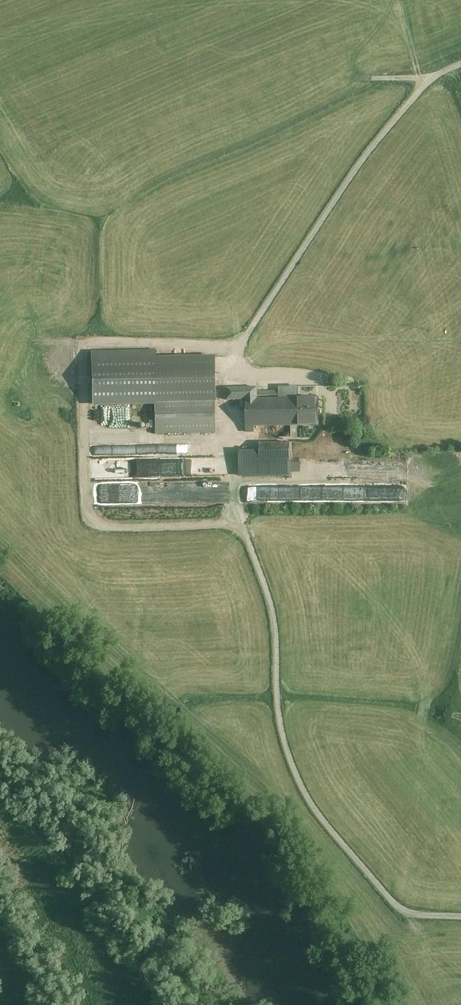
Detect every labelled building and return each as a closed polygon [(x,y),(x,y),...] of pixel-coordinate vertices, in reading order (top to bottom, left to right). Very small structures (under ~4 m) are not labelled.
[(212,434),(211,358),(149,359),(150,435),(212,434)] [(255,388),(228,388),(227,404),(245,404),(245,427),(316,428),(316,400),(255,399),(255,388)] [(238,449),(238,477),(286,478),(287,450),(238,449)] [(155,459),(156,480),(224,479),(223,459),(155,459)] [(371,463),(371,470),(404,471),(404,464),(371,463)] [(93,478),(111,478),(111,473),(104,473),(104,466),(94,465),(93,478)] [(386,494),(386,500),(406,500),(406,489),(392,489),(392,494),(386,494)]
